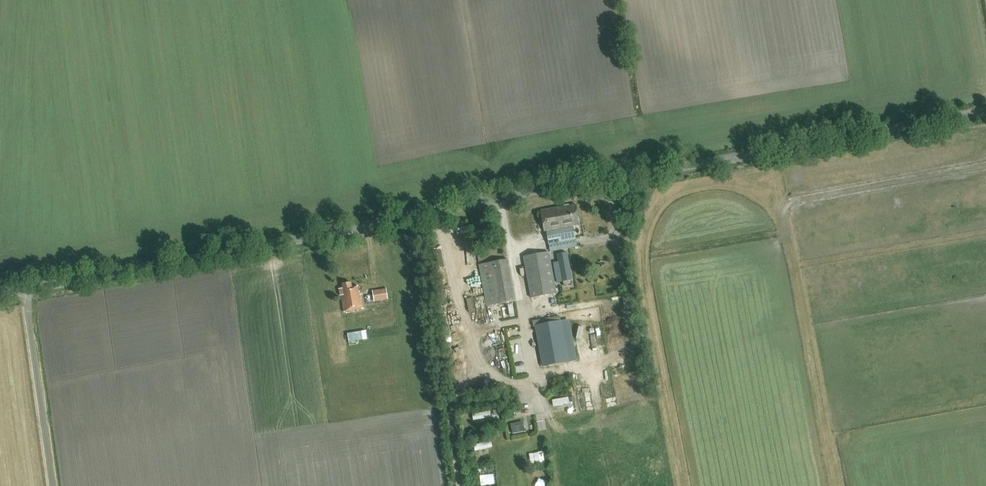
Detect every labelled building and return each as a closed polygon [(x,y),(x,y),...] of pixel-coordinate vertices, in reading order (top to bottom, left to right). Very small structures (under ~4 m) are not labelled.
[(548,244),(568,240),(575,239),(573,226),(580,224),(576,204),(541,211),(544,232),(546,231),(548,244)] [(531,298),(556,293),(549,251),(523,256),(531,298)] [(557,283),(572,280),(567,252),(556,254),(558,265),(554,266),(557,283)] [(486,306),(515,301),(508,259),(478,265),(486,306)] [(343,312),(363,309),(362,301),(360,301),(358,286),(352,287),(351,283),(342,284),(342,288),(339,289),(340,295),(341,295),(343,312)] [(387,299),(386,289),(372,291),(374,301),(387,299)] [(534,318),(535,325),(562,322),(562,315),(534,318)] [(362,339),(361,331),(347,334),(348,341),(362,339)] [(570,396),(553,398),(554,405),(571,402),(570,396)]
